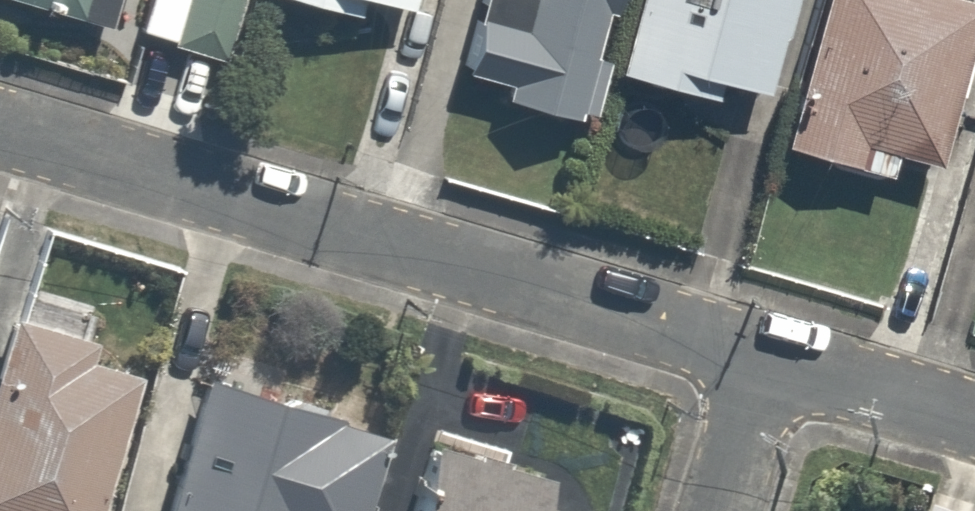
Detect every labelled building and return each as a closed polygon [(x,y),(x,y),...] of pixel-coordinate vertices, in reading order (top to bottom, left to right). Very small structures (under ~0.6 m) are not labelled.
[(223,61),(241,0),(151,0),(150,5),(133,0),(10,0),(223,61)] [(363,19),(368,0),(301,0),(363,19)] [(436,19),(442,0),(373,0),(436,19)] [(622,0),(480,0),(461,75),(509,88),(505,102),(590,124),(622,0)] [(622,77),(724,104),(728,86),(774,98),(799,0),(642,0),(622,77)] [(792,150),(889,179),(898,147),(942,161),(974,52),(974,0),(837,0),(792,150)] [(156,377),(113,365),(119,344),(94,337),(102,307),(25,287),(0,379),(0,510),(119,510),(156,377)] [(207,386),(174,510),(319,510),(324,493),(368,505),(387,435),(207,386)] [(564,484),(429,446),(411,510),(573,510),(557,506),(564,484)]
